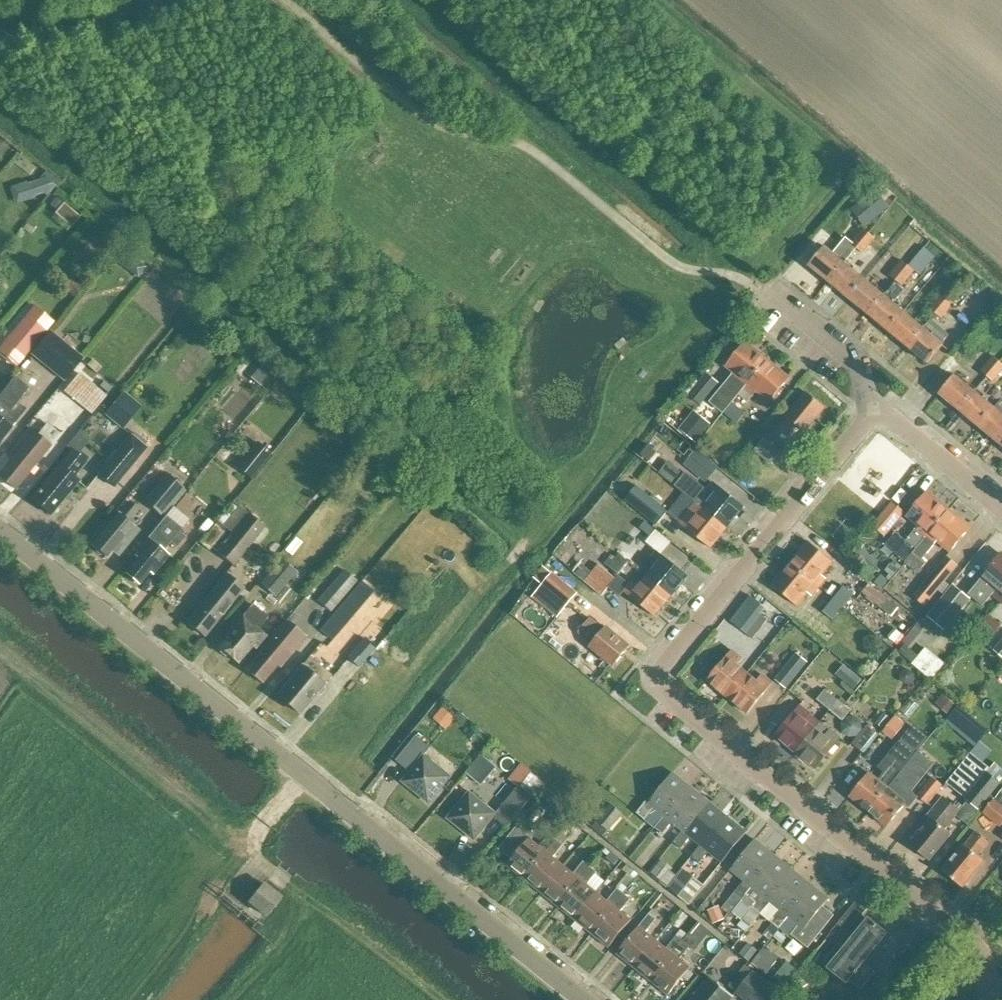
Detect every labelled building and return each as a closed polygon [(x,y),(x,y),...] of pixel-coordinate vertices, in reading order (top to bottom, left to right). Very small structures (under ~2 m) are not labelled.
[(52,173),(13,186),(18,202),(58,189),(52,173)] [(865,227),(890,208),(877,191),(852,211),(865,227)] [(79,218),(64,205),(57,214),(72,227),(79,218)] [(869,247),(875,240),(864,230),(857,237),(869,247)] [(863,255),(869,247),(857,237),(851,245),(857,250),(863,255)] [(857,250),(851,245),(847,241),(834,256),(824,249),(809,267),(829,283),(847,262),(857,250)] [(113,261),(138,279),(146,268),(120,250),(113,261)] [(849,299),(864,281),(852,272),(855,269),(847,262),(829,283),(849,299)] [(915,272),(909,267),(903,262),(896,270),(908,280),(915,272)] [(908,280),(896,270),(890,278),(902,288),(908,280)] [(869,316),(886,294),(878,288),(875,291),(864,281),(849,299),(869,316)] [(888,332),(903,314),(892,304),(894,301),(893,300),(902,289),(895,283),(886,294),(869,316),(888,332)] [(954,305),(948,300),(942,295),(936,302),(948,312),(954,305)] [(941,320),(948,312),(936,302),(930,310),(941,320)] [(22,361),(53,324),(35,308),(4,346),(22,361)] [(908,348),(925,327),(917,320),(915,323),(903,314),(888,332),(908,348)] [(943,347),(931,337),(933,334),(925,327),(908,348),(928,365),(943,347)] [(64,381),(82,359),(50,333),(32,355),(64,381)] [(739,397),(768,362),(746,343),(726,367),(735,375),(711,403),(725,414),(733,404),(739,397)] [(1001,372),(1001,365),(994,358),(988,366),(999,375),(1001,372)] [(790,380),(768,362),(739,397),(748,404),(757,393),(770,404),(790,380)] [(262,366),(252,377),(267,390),(277,379),(262,366)] [(993,383),(999,375),(988,366),(981,373),(993,383)] [(80,374),(64,393),(92,416),(108,397),(80,374)] [(690,396),(702,406),(720,384),(707,374),(690,396)] [(11,429),(19,419),(11,412),(30,387),(16,376),(0,396),(0,444),(11,429)] [(960,412),(977,390),(969,383),(966,386),(954,377),(952,380),(940,395),(960,412)] [(979,428),(994,409),(983,400),(985,397),(977,390),(960,412),(979,428)] [(104,415),(122,431),(141,407),(123,392),(104,415)] [(805,434),(826,409),(807,394),(787,419),(788,420),(778,431),(788,439),(797,427),(805,434)] [(746,415),(733,404),(725,414),(738,424),(746,415)] [(994,409),(979,428),(999,444),(1001,440),(1001,416),(994,409)] [(710,427),(694,414),(680,431),(696,445),(710,427)] [(15,491),(51,447),(61,435),(47,424),(37,437),(29,430),(7,456),(11,460),(0,473),(0,478),(15,491)] [(50,516),(78,483),(73,479),(86,463),(78,456),(90,441),(80,432),(67,448),(72,452),(32,501),(50,516)] [(115,490),(148,449),(131,435),(98,475),(115,490)] [(753,452),(770,465),(780,453),(763,440),(753,452)] [(251,480),(271,455),(258,445),(238,470),(251,480)] [(650,463),(658,453),(649,446),(642,456),(650,463)] [(685,466),(707,483),(720,468),(697,450),(685,466)] [(675,487),(697,505),(727,529),(744,509),(713,485),(708,491),(686,474),(675,487)] [(167,479),(147,503),(161,515),(181,490),(167,479)] [(668,512),(638,487),(626,501),(656,526),(668,512)] [(927,493),(907,517),(919,527),(906,543),(916,552),(926,539),(949,511),(927,493)] [(905,514),(892,503),(873,527),(886,538),(905,514)] [(131,520),(138,511),(130,504),(120,516),(119,516),(93,548),(96,550),(96,553),(101,557),(104,556),(106,558),(117,545),(124,551),(139,533),(132,527),(135,524),(131,520)] [(711,550),(727,529),(697,505),(680,525),(711,550)] [(233,535),(249,516),(239,508),(223,527),(233,535)] [(914,553),(923,561),(938,543),(951,553),(971,529),(949,511),(926,539),(916,552),(914,553)] [(218,553),(235,566),(265,529),(249,516),(233,535),(218,553)] [(134,556),(135,557),(138,560),(126,575),(128,576),(128,580),(133,584),(137,584),(139,586),(149,574),(153,577),(170,557),(164,552),(170,544),(177,550),(186,538),(179,533),(182,530),(166,517),(134,556)] [(209,552),(224,534),(215,526),(200,545),(209,552)] [(809,543),(791,565),(819,588),(826,580),(822,576),(833,563),(809,543)] [(656,569),(649,578),(672,597),(688,577),(658,553),(649,563),(656,569)] [(926,565),(913,554),(905,564),(918,574),(926,565)] [(619,577),(629,563),(620,555),(609,569),(619,577)] [(1001,600),(1001,555),(982,579),(995,590),(992,594),(1001,601),(1001,600)] [(938,592),(958,567),(947,558),(927,582),(938,592)] [(957,584),(968,593),(989,568),(979,559),(957,584)] [(276,598),(297,574),(280,560),(259,584),(276,598)] [(791,565),(773,587),(797,607),(808,594),(812,597),(819,588),(791,565)] [(585,582),(603,597),(616,581),(599,566),(585,582)] [(331,612),(357,582),(344,571),(318,601),(331,612)] [(542,587),(567,607),(578,594),(553,574),(542,587)] [(187,624),(204,638),(243,590),(226,576),(187,624)] [(633,583),(625,593),(655,618),(672,597),(649,578),(640,588),(633,583)] [(333,642),(374,593),(361,583),(321,632),(333,642)] [(879,608),(886,601),(868,586),(862,593),(879,608)] [(945,632),(970,601),(952,587),(927,617),(945,632)] [(832,600),(842,609),(852,596),(842,588),(832,600)] [(843,609),(842,609),(832,600),(821,613),(832,622),(843,609)] [(731,623),(747,636),(762,616),(746,603),(731,623)] [(256,651),(267,638),(258,631),(267,619),(253,607),(218,649),(238,665),(252,648),(256,651)] [(1000,626),(988,617),(981,625),(993,635),(1000,626)] [(590,648),(614,667),(630,648),(606,628),(604,631),(590,620),(579,634),(593,645),(590,648)] [(245,671),(262,685),(277,667),(280,669),(306,638),(287,622),(245,671)] [(359,668),(374,650),(363,640),(347,658),(359,668)] [(993,652),(1001,660),(1001,642),(993,652)] [(916,661),(935,679),(950,663),(930,645),(916,661)] [(732,652),(708,682),(728,698),(747,675),(737,667),(743,660),(732,652)] [(788,690),(809,664),(797,654),(775,680),(788,690)] [(331,677),(309,659),(302,667),(301,667),(277,697),(300,716),(315,697),(320,696),(324,692),(324,687),(324,686),(331,677)] [(836,676),(855,690),(863,681),(845,666),(836,676)] [(910,673),(905,673),(902,677),(902,682),(906,685),(911,685),(914,681),(914,676),(910,673)] [(747,675),(728,698),(748,715),(773,685),(762,676),(757,683),(747,675)] [(830,712),(838,702),(825,691),(817,701),(830,712)] [(944,697),(936,707),(948,717),(956,707),(944,697)] [(838,702),(830,712),(843,722),(851,712),(838,702)] [(446,706),(437,717),(449,728),(459,717),(446,706)] [(796,754),(815,730),(805,723),(811,716),(800,707),(776,737),(796,754)] [(894,739),(905,726),(896,719),(886,732),(894,739)] [(868,728),(853,747),(862,754),(877,735),(868,728)] [(815,730),(796,754),(816,770),(841,740),(830,732),(825,738),(815,730)] [(410,774),(403,783),(429,805),(451,778),(425,757),(431,749),(417,737),(396,762),(410,774)] [(917,756),(900,742),(878,769),(885,775),(879,782),(870,774),(850,798),(869,813),(888,790),(911,762),(917,756)] [(466,774),(482,788),(498,768),(482,755),(466,774)] [(958,803),(955,806),(945,798),(928,818),(931,821),(910,846),(930,862),(951,836),(944,830),(956,815),(968,825),(974,818),(972,816),(977,810),(979,812),(1001,785),(988,773),(990,770),(972,755),(948,785),(966,799),(965,800),(968,802),(963,808),(958,803)] [(920,769),(911,762),(888,790),(869,813),(888,828),(907,805),(897,797),(910,782),(920,769)] [(929,805),(955,773),(943,763),(917,795),(929,805)] [(667,820),(692,789),(673,774),(650,804),(647,802),(637,814),(645,821),(655,809),(665,817),(667,820)] [(475,842),(494,818),(507,828),(530,798),(517,788),(497,815),(470,793),(448,820),(475,842)] [(686,834),(710,804),(692,789),(667,820),(665,817),(655,829),(663,836),(673,824),(683,832),(686,834)] [(983,816),(1000,830),(1001,827),(1001,807),(995,801),(983,816)] [(704,849),(728,819),(710,804),(686,834),(683,832),(673,844),(682,850),(691,838),(701,847),(704,849)] [(609,806),(591,828),(603,838),(621,815),(609,806)] [(723,864),(747,834),(728,819),(704,849),(701,847),(692,858),(700,865),(709,853),(723,864)] [(510,859),(530,834),(519,825),(499,851),(510,859)] [(964,846),(942,873),(963,889),(984,863),(978,857),(989,843),(977,833),(965,847),(964,846)] [(542,894),(564,867),(554,859),(569,840),(563,834),(557,841),(525,881),(542,894)] [(525,881),(557,841),(551,835),(540,848),(530,840),(508,867),(525,881)] [(750,886),(774,856),(755,841),(731,871),(744,882),(735,894),(723,909),(731,916),(752,888),(750,886)] [(768,900),(792,871),(774,856),(750,886),(752,888),(763,896),(739,927),(747,934),(771,903),(768,900)] [(564,867),(542,894),(559,908),(591,868),(584,863),(574,875),(564,867)] [(591,868),(559,908),(576,921),(597,894),(587,886),(598,873),(591,868)] [(689,905),(704,887),(684,871),(669,889),(689,905)] [(786,916),(810,886),(792,871),(768,900),(771,903),(781,910),(772,922),(780,929),(789,918),(786,916)] [(265,918),(281,899),(264,885),(249,904),(265,918)] [(823,908),(829,901),(810,886),(786,916),(789,918),(799,926),(791,936),(808,950),(835,917),(823,908)] [(592,935),(625,895),(618,890),(608,902),(597,894),(576,921),(592,935)] [(625,895),(592,935),(610,949),(632,922),(621,913),(631,901),(625,895)] [(849,935),(870,908),(859,899),(838,926),(849,935)] [(650,915),(617,955),(634,969),(656,941),(647,934),(657,921),(650,915)] [(826,962),(861,991),(875,974),(863,964),(887,935),(869,921),(845,950),(839,945),(826,962)] [(711,933),(699,924),(691,933),(703,943),(711,933)] [(656,941),(634,969),(652,983),(684,943),(677,937),(667,950),(656,941)] [(652,983),(669,996),(691,969),(680,961),(690,948),(684,943),(652,983)] [(752,965),(765,976),(778,960),(765,950),(752,965)] [(784,986),(797,970),(787,963),(775,979),(784,986)] [(778,994),(753,974),(737,994),(744,999),(773,999),(778,994)] [(693,999),(732,999),(734,998),(711,979),(693,999)]
